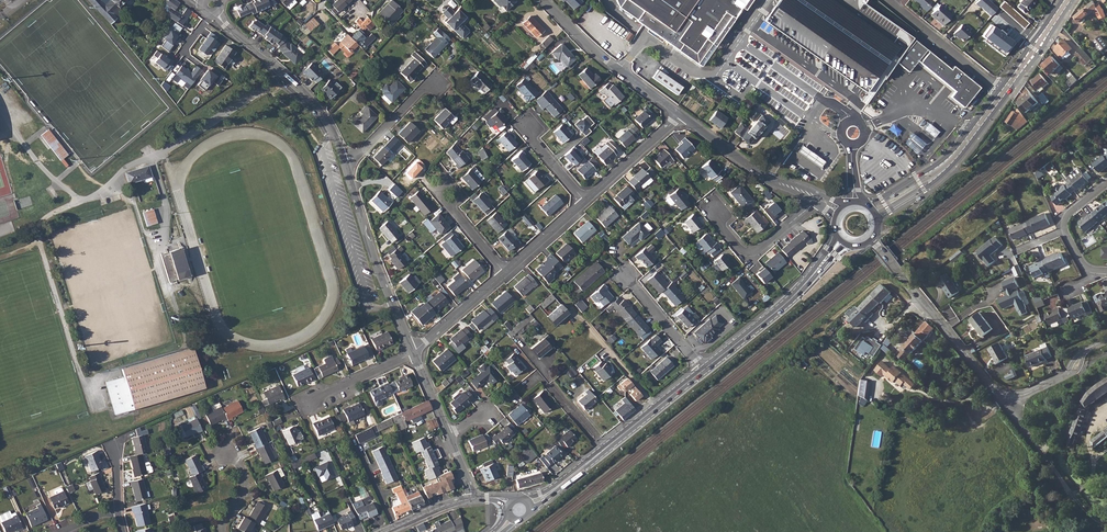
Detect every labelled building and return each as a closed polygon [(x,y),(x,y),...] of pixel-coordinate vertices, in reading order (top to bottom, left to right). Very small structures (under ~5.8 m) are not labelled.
[(97,10),(110,24),(117,18),(123,12),(118,6),(124,0),(103,0),(101,2),(99,0),(88,0),(97,10)] [(159,10),(161,11),(169,17),(174,10),(179,2),(176,0),(166,0),(159,10)] [(248,4),(252,12),(253,14),(263,9),(259,0),(254,0),(255,2),(252,3),(252,2),(248,4)] [(263,9),(276,3),(273,0),(259,0),(263,9)] [(285,6),(289,9),(296,2),(294,0),(291,0),(285,6)] [(328,7),(335,14),(350,0),(336,0),(328,7)] [(379,15),(391,26),(395,22),(393,20),(398,14),(402,10),(391,0),(390,0),(387,4),(389,5),(379,15)] [(493,0),(500,7),(501,6),(506,11),(516,1),(515,0),(493,0)] [(562,2),(564,0),(573,9),(578,5),(579,5),(582,2),(581,0),(561,0),(562,2)] [(643,10),(629,0),(624,0),(619,6),(637,19),(643,10)] [(643,10),(637,19),(636,20),(666,41),(678,50),(683,44),(696,53),(706,39),(708,40),(709,39),(712,41),(711,42),(715,45),(741,7),(744,9),(750,0),(629,0),(643,10)] [(926,12),(934,3),(936,0),(913,0),(926,12)] [(998,8),(988,0),(979,0),(976,4),(980,8),(980,7),(983,10),(985,10),(986,11),(986,12),(991,16),(998,8)] [(1017,7),(1024,13),(1026,10),(1027,11),(1035,2),(1034,0),(1022,0),(1019,4),(1020,4),(1017,7)] [(1030,23),(1005,1),(1000,7),(1025,29),(1030,23)] [(1093,1),(1074,17),(1079,23),(1094,10),(1096,13),(1099,11),(1095,5),(1093,1)] [(1099,3),(1095,5),(1099,11),(1103,18),(1104,18),(1105,19),(1106,18),(1105,17),(1106,16),(1103,9),(1102,9),(1099,3)] [(237,11),(240,18),(252,12),(248,4),(245,6),(245,7),(243,8),(241,5),(237,8),(238,10),(237,11)] [(387,4),(378,14),(379,15),(389,5),(387,4)] [(177,12),(172,19),(173,19),(181,25),(189,14),(195,18),(197,15),(183,5),(179,10),(183,12),(181,15),(177,12)] [(939,5),(932,14),(940,21),(939,23),(943,26),(952,16),(939,5)] [(445,6),(443,6),(441,8),(441,10),(442,12),(441,13),(448,19),(447,20),(445,22),(444,22),(452,30),(453,30),(461,37),(463,37),(468,32),(468,30),(460,22),(468,14),(460,7),(460,6),(454,13),(448,6),(447,7),(445,6)] [(521,20),(523,22),(531,15),(529,13),(521,20)] [(530,16),(522,24),(535,37),(543,30),(530,16)] [(313,18),(305,25),(311,31),(319,24),(313,18)] [(354,22),(358,26),(363,22),(359,18),(354,22)] [(363,22),(358,26),(362,30),(371,22),(366,18),(363,22)] [(265,26),(259,22),(256,19),(254,22),(252,21),(248,27),(251,29),(253,30),(255,28),(257,29),(256,31),(260,33),(265,26)] [(276,31),(275,30),(267,25),(266,24),(265,26),(260,33),(261,34),(263,35),(264,34),(266,36),(264,38),(268,41),(269,41),(272,43),(274,41),(279,46),(285,40),(286,38),(276,31)] [(179,33),(168,25),(160,37),(164,41),(160,47),(167,52),(172,46),(170,44),(179,33)] [(971,33),(961,25),(953,34),(956,37),(957,36),(963,41),(971,33)] [(1016,43),(992,25),(983,35),(987,39),(986,41),(1007,57),(1016,43)] [(449,39),(437,27),(431,33),(435,38),(431,42),(424,49),(433,58),(443,47),(448,42),(447,41),(449,39)] [(359,29),(351,38),(358,45),(360,48),(363,51),(365,49),(365,47),(375,38),(371,34),(367,37),(366,36),(359,29)] [(629,31),(625,37),(630,40),(634,34),(629,31)] [(210,32),(197,49),(205,55),(210,49),(213,52),(219,43),(214,40),(217,37),(210,32)] [(332,55),(333,56),(341,49),(344,52),(348,57),(353,52),(351,51),(358,45),(351,38),(348,35),(337,45),(334,42),(327,49),(332,55)] [(541,43),(544,47),(545,47),(553,39),(552,39),(549,36),(541,43)] [(1093,42),(1101,51),(1106,47),(1106,44),(1104,41),(1101,36),(1093,42)] [(926,48),(915,39),(906,50),(917,59),(926,48)] [(279,46),(277,47),(283,53),(282,53),(295,64),(303,55),(299,51),(296,48),(291,44),(290,44),(285,40),(279,46)] [(1057,48),(1055,50),(1061,58),(1062,57),(1064,59),(1066,57),(1067,58),(1071,54),(1068,52),(1072,49),(1064,40),(1056,47),(1057,48)] [(666,41),(665,44),(670,51),(675,55),(678,50),(666,41)] [(141,59),(143,61),(154,46),(150,43),(149,44),(150,46),(141,59)] [(561,43),(550,53),(557,60),(558,58),(566,67),(575,59),(561,43)] [(225,45),(214,61),(225,70),(232,60),(230,59),(235,52),(225,45)] [(1082,48),(1078,52),(1086,61),(1090,57),(1082,48)] [(929,50),(920,61),(955,89),(966,75),(953,65),(951,68),(929,50)] [(164,58),(155,51),(152,56),(156,59),(153,63),(165,72),(172,62),(165,56),(164,58)] [(413,58),(399,72),(410,82),(414,77),(413,76),(423,66),(422,66),(426,62),(414,52),(410,55),(413,58)] [(1086,61),(1078,52),(1075,55),(1084,65),(1087,63),(1086,61)] [(532,55),(521,66),(527,72),(535,65),(532,61),(535,58),(532,55)] [(1053,57),(1043,65),(1051,74),(1057,69),(1059,72),(1063,68),(1053,57)] [(307,68),(305,68),(301,71),(302,73),(304,75),(306,76),(312,82),(313,80),(317,83),(325,75),(317,67),(315,67),(311,63),(307,68)] [(185,69),(181,66),(170,79),(175,83),(179,78),(184,82),(182,85),(187,89),(201,70),(195,66),(190,73),(189,74),(185,70),(185,69)] [(200,81),(197,85),(204,91),(211,81),(217,86),(221,81),(218,78),(220,74),(211,67),(209,71),(207,70),(199,80),(200,81)] [(586,67),(578,75),(590,88),(600,79),(595,73),(593,75),(586,67)] [(681,88),(657,70),(652,78),(676,96),(681,88)] [(477,71),(473,75),(469,80),(483,93),(491,84),(477,71)] [(1038,90),(1043,86),(1048,82),(1041,74),(1031,81),(1038,90)] [(966,75),(955,89),(950,95),(964,106),(980,86),(966,75)] [(1074,76),(1067,83),(1071,87),(1078,81),(1074,76)] [(523,78),(515,86),(523,96),(522,97),(526,101),(528,100),(528,101),(537,93),(523,78)] [(328,80),(320,89),(330,98),(341,86),(334,80),(332,83),(328,80)] [(383,93),(383,94),(381,96),(385,100),(385,101),(388,104),(391,101),(404,88),(395,80),(389,86),(386,84),(385,84),(380,89),(383,93)] [(169,86),(163,81),(160,85),(165,92),(169,86)] [(608,83),(598,91),(601,94),(603,93),(614,105),(623,97),(612,85),(611,86),(608,83)] [(546,90),(534,100),(542,109),(545,107),(553,117),(554,116),(556,118),(563,111),(562,109),(551,97),(551,96),(546,90)] [(1018,102),(1019,103),(1026,113),(1039,102),(1031,92),(1018,102)] [(569,93),(565,96),(570,101),(574,98),(569,93)] [(1043,93),(1039,96),(1046,104),(1049,100),(1043,93)] [(1019,103),(1016,105),(1018,109),(1024,115),(1026,113),(1019,103)] [(363,113),(352,124),(362,132),(377,116),(366,105),(360,111),(363,113)] [(494,107),(482,118),(485,121),(488,118),(493,124),(497,128),(506,120),(500,113),(497,110),(494,107)] [(453,117),(444,108),(433,120),(442,128),(448,121),(451,124),(456,119),(456,117),(454,116),(453,117)] [(753,108),(746,116),(753,121),(759,113),(753,108)] [(644,111),(643,111),(634,119),(642,128),(651,120),(650,119),(654,116),(647,109),(644,111)] [(1006,122),(1011,125),(1015,119),(1020,123),(1024,116),(1024,115),(1018,109),(1016,112),(1013,111),(1006,122)] [(726,118),(715,110),(709,120),(719,128),(726,118)] [(574,124),(582,133),(587,128),(593,123),(586,115),(581,120),(579,120),(574,124)] [(747,132),(741,138),(748,144),(768,121),(762,115),(749,130),(747,132)] [(738,116),(734,122),(738,125),(740,122),(742,119),(738,116)] [(493,124),(488,118),(485,121),(485,123),(489,126),(490,126),(493,124)] [(409,122),(398,134),(407,142),(418,130),(409,122)] [(740,122),(738,125),(747,132),(749,130),(747,129),(748,128),(740,122)] [(933,126),(928,122),(923,128),(929,133),(934,136),(938,130),(933,126)] [(561,124),(553,132),(562,143),(571,135),(561,124)] [(631,128),(636,134),(639,132),(634,125),(631,128)] [(741,138),(747,132),(738,125),(733,132),(741,138)] [(587,128),(582,133),(584,136),(590,131),(587,128)] [(617,138),(617,139),(624,147),(634,138),(637,135),(636,134),(631,128),(630,128),(627,130),(624,133),(622,130),(620,130),(615,135),(615,136),(617,138)] [(48,129),(41,135),(61,160),(68,154),(48,129)] [(506,131),(495,140),(498,144),(500,142),(508,151),(517,143),(509,134),(506,131)] [(925,143),(912,132),(908,138),(904,142),(918,153),(921,148),(925,143)] [(682,142),(674,149),(682,158),(694,148),(684,138),(680,141),(682,142)] [(596,149),(593,151),(605,164),(615,155),(614,155),(617,152),(608,141),(600,148),(599,146),(596,149)] [(454,143),(445,152),(451,158),(452,158),(456,163),(456,164),(459,167),(469,159),(462,150),(461,151),(454,143)] [(801,145),(797,151),(810,161),(819,168),(823,162),(814,155),(801,145)] [(391,155),(393,156),(396,153),(389,146),(385,149),(383,147),(373,157),(381,165),(391,155)] [(575,147),(564,156),(571,164),(573,163),(576,166),(583,161),(576,152),(578,151),(575,147)] [(675,160),(678,158),(668,147),(665,149),(675,160)] [(477,151),(482,160),(488,157),(484,148),(477,151)] [(663,149),(653,159),(660,167),(668,161),(670,163),(673,160),(663,149)] [(685,158),(687,160),(697,151),(695,149),(685,158)] [(522,150),(511,160),(521,171),(530,163),(523,156),(525,154),(522,150)] [(1093,165),(1100,173),(1106,167),(1106,160),(1105,157),(1104,156),(1093,165)] [(591,158),(588,161),(593,167),(597,164),(591,158)] [(709,160),(700,167),(710,179),(712,177),(715,181),(724,174),(718,166),(716,167),(709,160)] [(593,167),(588,161),(587,161),(577,170),(585,179),(595,169),(593,167)] [(148,166),(125,173),(128,183),(151,177),(148,166)] [(473,166),(461,178),(472,190),(481,181),(484,178),(473,166)] [(633,178),(628,182),(635,190),(640,186),(643,188),(647,185),(652,181),(649,177),(652,174),(654,172),(650,167),(645,172),(642,169),(632,177),(633,178)] [(1067,183),(1074,191),(1077,188),(1078,190),(1089,181),(1082,173),(1080,170),(1078,169),(1068,177),(1069,178),(1066,181),(1067,183)] [(537,170),(528,178),(537,189),(548,179),(545,176),(543,178),(537,170)] [(1061,202),(1065,199),(1067,197),(1068,198),(1072,195),(1071,193),(1074,191),(1067,183),(1062,187),(1059,184),(1053,189),(1055,192),(1054,193),(1055,195),(1051,198),(1058,206),(1062,203),(1061,202)] [(395,184),(389,190),(397,197),(402,191),(395,184)] [(743,209),(746,206),(753,201),(739,185),(730,193),(743,209)] [(616,196),(613,199),(620,206),(623,209),(624,209),(633,201),(632,199),(635,197),(634,195),(626,186),(616,195),(616,196)] [(668,196),(674,203),(677,207),(678,207),(680,210),(688,203),(686,200),(677,189),(668,196)] [(379,190),(370,199),(382,211),(391,202),(379,190)] [(767,190),(763,193),(768,200),(773,197),(767,190)] [(417,191),(409,197),(413,202),(412,202),(423,215),(433,208),(422,195),(421,195),(417,191)] [(481,193),(472,201),(475,204),(476,203),(483,212),(491,205),(485,197),(487,195),(483,191),(481,193)] [(555,194),(540,208),(548,216),(562,202),(555,194)] [(674,203),(668,196),(666,199),(665,200),(669,205),(671,205),(674,203)] [(753,201),(746,206),(748,209),(755,203),(753,201)] [(1092,213),(1099,222),(1100,223),(1104,219),(1103,218),(1106,215),(1106,202),(1106,201),(1096,209),(1096,210),(1092,213)] [(767,206),(763,209),(772,220),(782,212),(774,202),(767,207),(767,206)] [(602,213),(596,218),(604,227),(617,215),(607,203),(603,206),(605,208),(601,212),(602,213)] [(154,208),(143,211),(147,226),(158,223),(154,208)] [(645,211),(639,216),(642,219),(648,214),(645,211)] [(754,211),(743,221),(746,224),(748,222),(756,233),(766,225),(754,211)] [(496,212),(486,221),(497,233),(506,225),(496,212)] [(525,213),(522,217),(529,225),(533,222),(532,221),(525,213)] [(1031,220),(1027,221),(1031,232),(1035,230),(1035,229),(1041,226),(1042,228),(1050,224),(1045,213),(1031,219),(1031,220)] [(1099,222),(1092,213),(1089,216),(1089,215),(1079,223),(1086,232),(1096,224),(1099,222)] [(429,221),(435,228),(440,234),(448,227),(438,214),(429,221)] [(693,214),(684,222),(693,232),(701,225),(693,214)] [(387,221),(378,228),(388,239),(391,242),(399,236),(396,232),(397,232),(387,221)] [(587,221),(573,233),(581,242),(595,230),(587,221)] [(639,222),(621,237),(629,245),(637,237),(640,240),(648,233),(639,222)] [(1023,224),(1010,230),(1014,240),(1028,234),(1023,224)] [(440,234),(435,228),(431,231),(436,237),(440,234)] [(660,228),(653,234),(657,238),(664,233),(662,231),(660,228)] [(506,230),(497,238),(509,251),(516,244),(514,242),(515,241),(506,230)] [(452,234),(450,231),(441,238),(444,241),(452,234)] [(789,243),(781,250),(787,258),(795,251),(796,251),(809,240),(803,231),(789,243)] [(451,256),(454,254),(463,247),(455,238),(456,237),(454,233),(452,234),(444,241),(440,244),(450,256),(451,256)] [(696,242),(702,249),(705,252),(706,251),(709,254),(719,246),(716,242),(714,244),(705,234),(696,242)] [(984,260),(989,266),(995,261),(990,255),(998,248),(1002,245),(996,237),(991,240),(977,252),(984,261),(984,260)] [(702,249),(696,242),(694,244),(694,246),(698,251),(700,251),(702,249)] [(566,243),(555,253),(556,253),(563,261),(574,252),(566,243)] [(645,249),(648,253),(654,248),(650,244),(645,249)] [(190,258),(186,246),(169,251),(178,279),(195,274),(190,258)] [(188,246),(186,246),(190,258),(195,274),(197,273),(188,246)] [(386,251),(389,254),(396,249),(393,246),(386,251)] [(644,248),(635,256),(638,260),(639,259),(646,267),(655,260),(648,253),(645,249),(644,248)] [(389,254),(389,255),(391,258),(389,259),(397,269),(407,261),(396,249),(389,254)] [(778,253),(765,263),(773,273),(786,262),(778,253)] [(1051,256),(1043,259),(1048,270),(1048,271),(1066,264),(1061,253),(1057,255),(1052,257),(1051,256)] [(544,264),(542,266),(554,279),(554,278),(553,277),(552,273),(555,271),(555,272),(562,267),(551,254),(546,258),(546,260),(544,263),(544,264)] [(715,264),(713,266),(718,273),(721,270),(721,271),(730,264),(722,254),(713,261),(715,264)] [(1039,262),(1035,264),(1031,266),(1035,277),(1044,274),(1043,272),(1048,270),(1043,259),(1039,261),(1039,262)] [(474,260),(462,270),(471,281),(483,270),(474,260)] [(596,262),(574,282),(581,291),(604,271),(596,262)] [(1019,264),(1012,268),(1014,273),(1021,270),(1019,264)] [(554,279),(542,266),(541,266),(540,265),(536,270),(548,284),(554,279)] [(760,272),(756,274),(764,283),(772,277),(763,267),(759,270),(760,272)] [(540,284),(542,282),(532,271),(530,274),(540,284)] [(469,285),(458,272),(452,277),(454,280),(447,286),(454,295),(464,287),(465,288),(469,285)] [(647,280),(659,293),(661,291),(668,285),(656,272),(647,280)] [(438,273),(433,277),(439,284),(443,280),(438,273)] [(408,274),(399,282),(408,292),(420,282),(415,276),(412,278),(408,274)] [(525,276),(513,286),(521,296),(533,286),(534,287),(537,284),(528,274),(525,277),(525,276)] [(1014,276),(1003,281),(1008,294),(1007,295),(1005,294),(998,297),(1003,308),(1012,304),(1013,302),(1014,302),(1018,310),(1018,309),(1020,314),(1027,311),(1025,307),(1026,306),(1022,299),(1017,289),(1013,291),(1012,288),(1018,285),(1014,276)] [(739,278),(731,284),(743,298),(750,292),(739,278)] [(950,278),(941,284),(950,297),(959,292),(950,278)] [(668,285),(661,291),(675,306),(684,298),(674,287),(676,285),(672,281),(668,285)] [(882,283),(871,294),(880,302),(881,303),(892,292),(890,291),(882,283)] [(604,284),(590,296),(595,302),(594,303),(598,308),(600,308),(603,305),(612,297),(605,289),(607,287),(604,284)] [(506,291),(491,303),(499,312),(513,300),(506,291)] [(439,292),(426,303),(427,303),(435,313),(439,310),(438,309),(447,301),(439,292)] [(551,294),(538,305),(542,310),(555,298),(551,294)] [(856,305),(852,309),(867,324),(875,317),(873,314),(874,314),(871,311),(880,302),(871,294),(859,307),(856,305)] [(1102,296),(1104,300),(1098,302),(1102,311),(1106,309),(1106,306),(1106,294),(1102,296)] [(617,298),(605,309),(609,313),(614,308),(616,311),(627,322),(636,314),(624,300),(621,302),(617,298)] [(580,299),(574,304),(581,312),(587,307),(580,299)] [(1043,300),(1035,303),(1038,308),(1045,305),(1043,300)] [(1074,305),(1065,309),(1068,317),(1072,316),(1073,319),(1087,313),(1088,316),(1092,314),(1087,301),(1083,303),(1082,302),(1075,306),(1074,305)] [(421,309),(419,307),(418,306),(410,312),(422,325),(435,313),(427,303),(421,309)] [(560,304),(547,316),(554,325),(564,317),(569,313),(561,304),(560,304)] [(478,330),(482,327),(491,319),(492,321),(497,317),(489,308),(485,312),(484,310),(471,321),(478,330)] [(1053,311),(1045,315),(1050,325),(1063,319),(1060,311),(1058,308),(1053,310),(1053,311)] [(1068,317),(1065,309),(1060,311),(1063,319),(1065,323),(1069,321),(1068,317)] [(684,310),(676,316),(687,327),(694,321),(698,317),(694,313),(690,316),(684,310)] [(980,312),(970,320),(983,337),(993,329),(981,313),(980,312)] [(509,331),(506,333),(510,338),(517,332),(533,318),(529,313),(513,327),(509,331)] [(636,314),(627,322),(639,336),(648,328),(636,314)] [(709,319),(695,332),(699,336),(698,337),(703,343),(704,342),(705,343),(711,338),(709,337),(718,329),(717,328),(722,323),(715,315),(710,320),(709,319)] [(921,325),(915,333),(923,341),(934,327),(926,320),(919,317),(916,322),(921,325)] [(491,319),(482,327),(483,328),(492,321),(491,319)] [(509,322),(504,325),(509,331),(513,327),(509,322)] [(459,330),(449,339),(457,348),(468,338),(471,335),(464,327),(461,330),(461,329),(459,330)] [(387,331),(371,339),(373,344),(376,351),(382,349),(381,348),(392,343),(387,331)] [(923,341),(915,333),(897,354),(904,361),(911,353),(912,354),(923,341)] [(547,334),(543,338),(550,347),(555,344),(547,334)] [(650,339),(641,347),(651,359),(660,351),(656,346),(661,341),(656,335),(650,340),(650,339)] [(869,337),(854,356),(865,365),(880,346),(869,337)] [(543,338),(530,349),(538,358),(550,347),(543,338)] [(1008,358),(1000,343),(989,349),(998,364),(1008,358)] [(1043,349),(1026,356),(1030,367),(1047,360),(1046,359),(1052,357),(1048,347),(1047,343),(1041,346),(1043,349)] [(883,344),(881,348),(888,354),(891,351),(886,347),(883,344)] [(363,346),(347,353),(352,365),(365,359),(365,360),(369,358),(368,357),(365,349),(363,346)] [(365,349),(368,357),(373,355),(370,346),(365,349)] [(118,382),(106,385),(111,403),(114,414),(133,409),(205,388),(195,355),(193,348),(186,349),(163,356),(122,369),(126,383),(119,385),(118,382)] [(447,349),(432,361),(440,371),(455,359),(447,349)] [(513,354),(505,360),(508,364),(506,366),(510,372),(511,371),(514,375),(524,368),(520,363),(519,363),(515,358),(516,357),(513,354)] [(325,363),(317,367),(322,377),(338,370),(337,368),(341,367),(337,358),(333,360),(331,357),(330,356),(324,359),(323,360),(325,363)] [(666,357),(650,371),(657,380),(673,365),(666,357)] [(609,368),(608,366),(605,362),(604,363),(601,360),(593,367),(603,379),(612,372),(609,368)] [(915,384),(895,366),(891,370),(882,362),(875,370),(882,376),(884,373),(887,375),(886,376),(893,382),(895,380),(901,386),(903,383),(910,389),(915,384)] [(480,372),(486,367),(483,364),(477,369),(480,372)] [(571,378),(579,372),(573,364),(565,371),(571,378)] [(297,372),(292,374),(297,386),(308,381),(314,379),(308,367),(304,369),(303,365),(296,368),(297,372)] [(489,365),(470,381),(476,388),(485,381),(484,380),(486,378),(491,384),(499,378),(489,365)] [(466,368),(459,374),(461,377),(468,371),(466,368)] [(403,377),(394,381),(398,391),(412,385),(408,375),(403,376),(403,377)] [(624,391),(629,387),(632,384),(627,378),(619,385),(616,387),(619,391),(620,389),(622,391),(624,391)] [(1081,402),(1087,407),(1106,393),(1106,378),(1098,383),(1088,392),(1085,395),(1081,402)] [(445,379),(440,382),(444,387),(448,383),(445,379)] [(859,380),(857,395),(867,401),(870,382),(859,380)] [(393,393),(388,383),(369,392),(374,402),(376,406),(378,406),(381,405),(382,403),(380,399),(393,393)] [(629,394),(634,401),(641,395),(632,384),(629,387),(632,392),(629,394)] [(278,385),(263,392),(268,404),(279,399),(280,401),(284,399),(278,385)] [(463,392),(453,399),(461,409),(470,401),(470,400),(473,397),(466,389),(463,392)] [(597,400),(588,390),(585,392),(587,394),(578,401),(585,410),(591,405),(597,400)] [(543,391),(533,399),(536,403),(544,413),(553,405),(545,395),(546,395),(543,391)] [(426,401),(417,405),(420,414),(431,409),(428,400),(426,401)] [(238,401),(222,408),(227,419),(227,420),(232,418),(232,417),(243,411),(238,401)] [(348,407),(343,410),(348,422),(364,414),(359,403),(348,408),(348,407)] [(621,406),(615,410),(622,419),(631,412),(624,403),(621,406)] [(521,404),(508,415),(517,425),(529,415),(521,404)] [(417,405),(406,410),(409,419),(410,419),(418,415),(420,414),(417,405)] [(222,408),(221,407),(205,414),(210,425),(221,420),(222,421),(227,419),(222,408)] [(1073,424),(1066,443),(1072,445),(1076,436),(1078,436),(1087,412),(1084,409),(1079,409),(1073,424)] [(401,412),(392,416),(394,422),(398,430),(407,427),(403,419),(406,420),(409,419),(406,410),(401,412)] [(279,417),(271,420),(272,422),(273,425),(281,422),(279,417)] [(318,421),(312,423),(318,436),(334,428),(329,417),(318,422),(318,421)] [(377,423),(375,424),(377,429),(378,431),(394,424),(391,419),(390,417),(377,423)] [(196,418),(180,426),(184,433),(186,437),(197,431),(197,433),(202,431),(196,418)] [(439,426),(435,418),(427,421),(430,429),(439,426)] [(375,424),(354,433),(358,442),(375,435),(373,431),(377,429),(375,424)] [(495,435),(491,439),(496,445),(501,441),(502,443),(514,434),(506,425),(502,428),(503,429),(496,436),(495,435)] [(292,426),(282,431),(285,438),(286,437),(289,445),(298,441),(298,440),(303,438),(300,432),(295,434),(292,426)] [(253,444),(255,449),(267,443),(260,427),(249,432),(254,443),(253,444)] [(1093,449),(1106,438),(1106,429),(1106,430),(1104,430),(1090,441),(1093,449)] [(557,435),(554,437),(561,446),(564,443),(567,447),(570,444),(569,443),(576,438),(569,430),(559,438),(557,435)] [(135,450),(136,454),(142,453),(148,451),(144,434),(133,437),(136,449),(135,450)] [(482,434),(468,440),(473,451),(487,445),(482,434)] [(419,439),(411,442),(415,452),(420,450),(424,460),(439,453),(437,449),(431,451),(428,442),(426,442),(423,437),(419,439)] [(267,443),(255,449),(257,453),(259,453),(259,454),(264,464),(275,459),(267,443)] [(384,445),(372,451),(380,468),(391,463),(384,445)] [(546,454),(543,457),(549,465),(553,463),(563,455),(555,446),(545,454),(546,454)] [(98,450),(85,456),(92,471),(103,466),(99,455),(100,455),(98,450)] [(532,450),(522,458),(527,463),(536,455),(532,450)] [(314,452),(303,457),(306,462),(316,457),(314,452)] [(136,454),(131,456),(134,470),(133,470),(134,476),(147,473),(147,472),(145,463),(142,453),(136,454)] [(439,453),(424,460),(428,468),(423,470),(428,480),(440,475),(437,469),(439,468),(435,459),(441,457),(439,453)] [(184,460),(192,476),(201,471),(204,470),(202,465),(201,466),(195,455),(184,460)] [(327,460),(313,467),(318,477),(323,475),(326,481),(335,477),(327,460)] [(145,463),(147,472),(152,471),(153,470),(152,466),(151,466),(150,462),(149,462),(145,463)] [(391,463),(380,468),(382,471),(381,472),(386,483),(398,478),(391,463)] [(493,463),(480,469),(481,473),(482,473),(486,481),(498,476),(493,463)] [(276,469),(264,476),(266,480),(268,479),(273,490),(284,485),(280,477),(276,469)] [(447,490),(453,488),(451,484),(452,483),(452,482),(453,482),(453,481),(453,480),(453,479),(449,480),(449,479),(452,477),(450,470),(447,472),(444,473),(441,474),(443,479),(447,490)] [(100,471),(90,476),(92,480),(90,480),(96,494),(106,489),(101,476),(102,476),(100,471)] [(192,476),(189,477),(196,493),(207,488),(202,477),(203,476),(201,471),(192,476)] [(540,472),(516,479),(518,488),(543,481),(540,472)] [(143,478),(130,481),(132,486),(133,486),(136,500),(148,497),(143,478)] [(422,487),(426,498),(430,496),(430,495),(431,495),(432,496),(438,493),(435,491),(438,489),(440,493),(447,490),(443,479),(422,487)] [(9,485),(4,487),(7,496),(13,493),(9,485)] [(55,493),(49,496),(54,507),(62,503),(63,504),(68,502),(63,490),(62,487),(60,486),(55,489),(54,491),(55,493)] [(404,488),(402,489),(410,509),(423,503),(418,491),(412,494),(411,491),(406,493),(404,488)] [(402,489),(398,491),(399,492),(400,495),(397,497),(400,504),(391,507),(395,515),(410,509),(402,489)] [(258,501),(248,518),(254,522),(258,524),(268,507),(258,501)] [(362,504),(354,508),(359,519),(366,516),(365,515),(366,514),(368,517),(376,513),(372,502),(363,506),(362,504)] [(37,507),(25,513),(31,526),(47,519),(40,503),(36,505),(37,507)] [(146,503),(131,507),(133,513),(134,512),(138,526),(150,523),(148,516),(147,514),(146,511),(147,509),(146,503)] [(347,514),(336,519),(341,529),(347,527),(353,524),(352,523),(356,522),(350,510),(347,512),(347,514)] [(1,521),(5,531),(7,531),(14,529),(18,528),(22,527),(17,513),(13,515),(13,516),(1,521)] [(329,513),(313,519),(317,530),(334,523),(330,515),(329,513)] [(244,516),(237,528),(244,531),(248,531),(252,525),(254,522),(248,518),(244,516)] [(460,518),(451,522),(450,520),(436,527),(436,528),(427,531),(428,531),(450,531),(455,530),(456,531),(463,528),(460,518)] [(416,526),(419,531),(425,528),(423,522),(416,526)]
